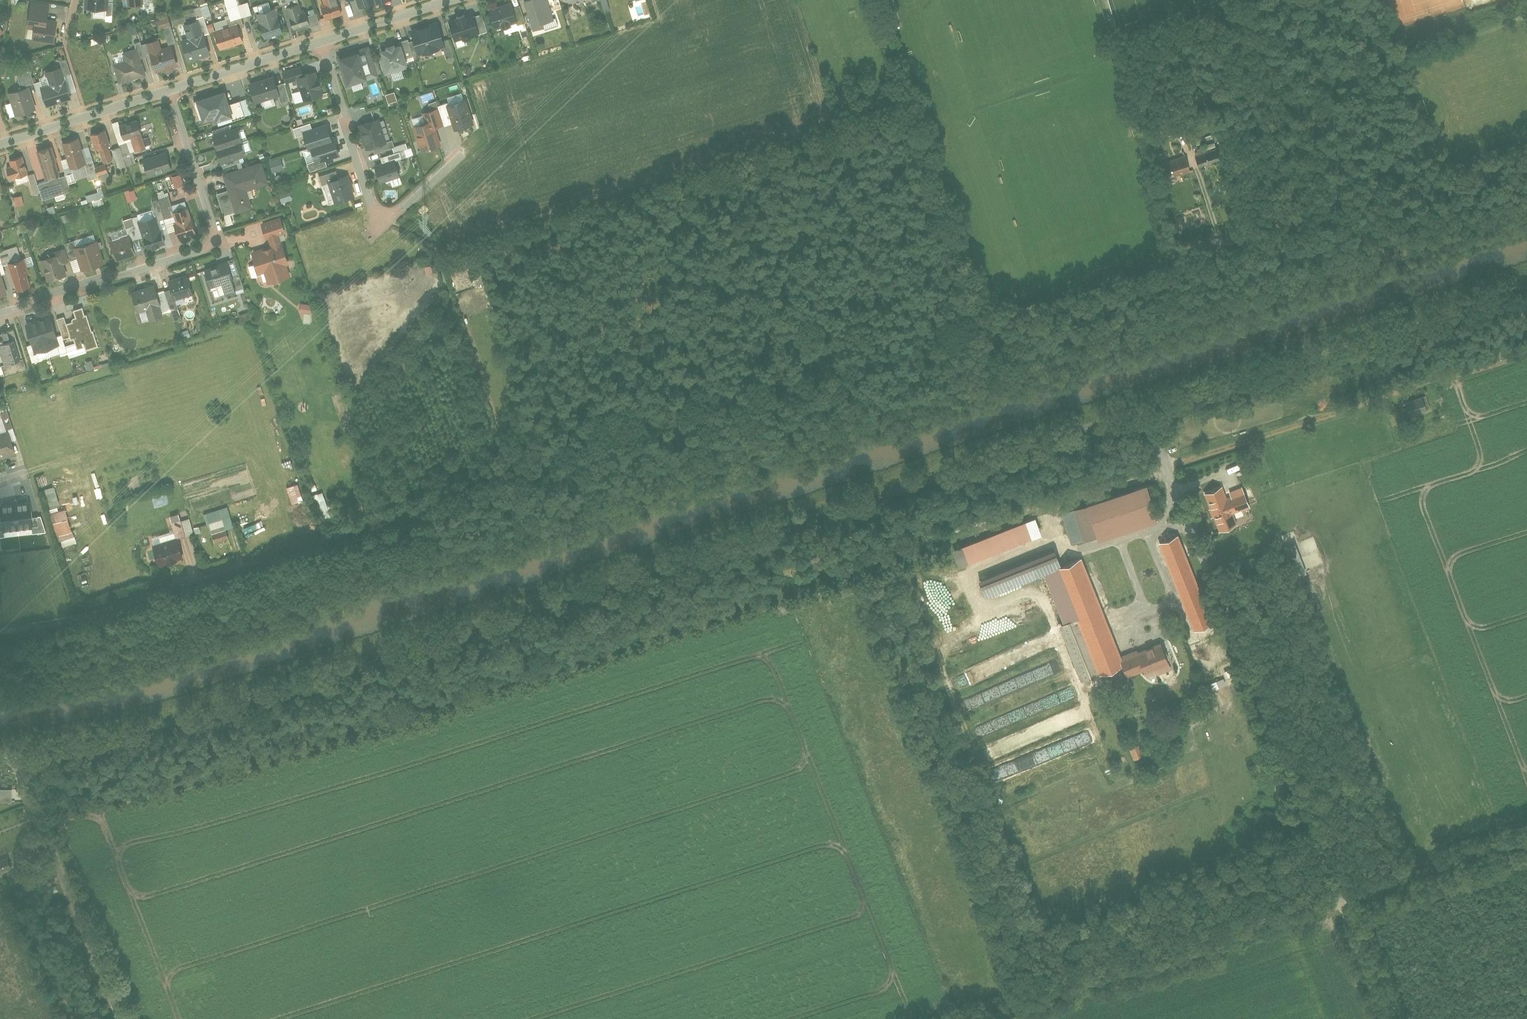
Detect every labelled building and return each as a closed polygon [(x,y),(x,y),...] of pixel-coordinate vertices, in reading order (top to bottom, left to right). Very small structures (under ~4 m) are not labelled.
[(34,26),(33,39),(55,41),(58,16),(49,15),(50,1),(38,0),(32,0),(29,25),(34,26)] [(109,0),(87,0),(87,7),(109,8),(109,0)] [(345,12),(341,0),(324,0),(325,1),(322,2),(327,18),(345,12)] [(494,28),(522,19),(516,0),(513,0),(488,8),(494,28)] [(534,30),(547,26),(545,21),(557,17),(552,0),(525,0),(534,30)] [(308,9),(303,10),(301,1),(287,5),(294,29),(312,23),(308,9)] [(262,22),(266,37),(285,31),(280,16),(275,18),(273,9),(264,12),(267,21),(262,22)] [(450,19),(457,41),(482,33),(475,11),(450,19)] [(161,30),(166,28),(171,44),(178,41),(169,14),(157,17),(161,30)] [(183,39),(190,61),(213,54),(201,17),(185,22),(190,37),(183,39)] [(411,29),(420,56),(448,47),(439,21),(411,29)] [(216,29),(222,48),(244,41),(238,22),(216,29)] [(148,42),(158,72),(180,65),(174,45),(164,48),(161,38),(148,42)] [(382,49),(388,69),(409,63),(403,42),(382,49)] [(337,56),(346,86),(382,74),(373,44),(337,56)] [(114,63),(120,84),(148,75),(139,47),(124,52),(126,59),(114,63)] [(323,97),(313,63),(284,72),(288,84),(298,81),(305,103),(323,97)] [(42,86),(49,108),(74,100),(63,64),(45,69),(50,84),(42,86)] [(249,83),(256,104),(283,95),(276,74),(249,83)] [(19,117),(38,111),(30,87),(11,93),(19,117)] [(205,101),(211,120),(233,113),(227,94),(205,101)] [(447,104),(456,131),(477,125),(468,97),(447,104)] [(383,116),(360,123),(368,149),(392,142),(383,116)] [(121,124),(126,140),(131,138),(136,152),(150,147),(140,117),(121,124)] [(414,125),(423,152),(443,145),(435,119),(414,125)] [(311,147),(334,140),(329,123),(304,131),(309,148),(311,147)] [(213,134),(219,148),(244,139),(245,139),(240,124),(213,134)] [(97,150),(100,149),(104,163),(114,160),(110,146),(113,145),(107,127),(92,132),(97,150)] [(64,140),(73,169),(88,164),(79,136),(64,140)] [(244,139),(219,148),(217,149),(222,163),(249,154),(244,139)] [(316,163),(341,155),(336,139),(334,140),(311,147),(316,163)] [(55,144),(37,150),(46,180),(65,174),(55,144)] [(1216,145),(1193,154),(1200,172),(1223,163),(1216,145)] [(149,173),(172,166),(166,148),(143,155),(149,173)] [(1191,170),(1185,152),(1162,161),(1168,179),(1191,170)] [(10,179),(30,173),(24,155),(10,159),(13,166),(6,168),(10,179)] [(283,157),(271,160),(275,172),(286,168),(283,157)] [(374,166),(380,184),(404,177),(398,159),(374,166)] [(254,207),(249,191),(270,184),(263,160),(223,173),(236,213),(254,207)] [(176,189),(186,186),(182,173),(173,176),(176,189)] [(351,174),(330,181),(337,203),(358,196),(351,174)] [(135,188),(126,191),(130,202),(139,199),(135,188)] [(103,189),(87,195),(90,203),(106,196),(103,189)] [(16,196),(17,206),(25,205),(24,195),(16,196)] [(175,209),(178,220),(174,221),(180,240),(198,234),(188,204),(175,209)] [(150,249),(166,244),(156,214),(140,219),(150,249)] [(283,241),(280,233),(287,231),(282,215),(262,221),(267,237),(270,236),(273,244),(252,251),(259,273),(264,271),(268,283),(291,275),(288,264),(291,263),(284,241),(283,241)] [(117,261),(138,254),(131,234),(110,240),(117,261)] [(83,272),(104,265),(96,239),(74,246),(83,272)] [(40,256),(48,281),(64,276),(61,265),(67,263),(63,248),(40,256)] [(9,261),(13,274),(12,274),(17,290),(29,287),(25,273),(28,272),(23,256),(9,261)] [(212,287),(223,283),(226,292),(238,288),(235,279),(229,260),(206,267),(212,287)] [(187,271),(167,278),(173,297),(194,290),(187,271)] [(139,310),(147,307),(151,319),(167,314),(157,282),(132,290),(139,310)] [(100,346),(95,330),(94,330),(88,314),(86,314),(84,307),(75,310),(77,317),(74,318),(75,320),(67,323),(65,317),(58,319),(64,338),(71,336),(72,338),(75,337),(80,352),(100,346)] [(62,346),(52,314),(39,318),(49,350),(62,346)] [(49,350),(39,318),(26,323),(36,354),(49,350)] [(12,328),(0,332),(0,339),(14,335),(12,328)] [(14,335),(0,339),(0,346),(16,341),(14,335)] [(16,341),(0,346),(0,353),(18,347),(16,341)] [(18,347),(0,353),(2,359),(20,354),(18,347)] [(22,360),(20,354),(2,359),(4,366),(22,360)] [(1406,402),(1409,414),(1432,408),(1429,397),(1406,402)] [(19,456),(12,431),(0,435),(0,461),(19,456)] [(1154,485),(1064,510),(1073,543),(1102,534),(1103,538),(1164,521),(1154,485)] [(1227,485),(1206,493),(1220,531),(1241,524),(1238,518),(1245,516),(1242,508),(1254,504),(1247,485),(1229,491),(1227,485)] [(57,487),(47,489),(50,508),(60,506),(57,487)] [(317,495),(322,521),(331,519),(326,493),(317,495)] [(29,502),(2,505),(4,530),(32,527),(29,502)] [(64,547),(79,542),(67,509),(53,513),(64,547)] [(1040,516),(957,548),(964,565),(1046,533),(1040,516)] [(213,534),(215,544),(231,540),(228,530),(213,534)] [(1163,543),(1197,629),(1216,621),(1182,535),(1163,543)] [(181,537),(154,545),(160,566),(168,563),(169,565),(180,562),(179,560),(187,558),(181,537)] [(1298,576),(1310,572),(1300,542),(1288,546),(1298,576)] [(1167,640),(1123,656),(1088,557),(1068,564),(1064,553),(986,580),(991,595),(1049,575),(1066,623),(1063,624),(1083,680),(1124,666),(1127,676),(1147,669),(1150,676),(1176,667),(1167,640)] [(1132,747),(1135,760),(1145,757),(1142,745),(1132,747)] [(7,857),(0,860),(0,872),(12,867),(7,857)]
